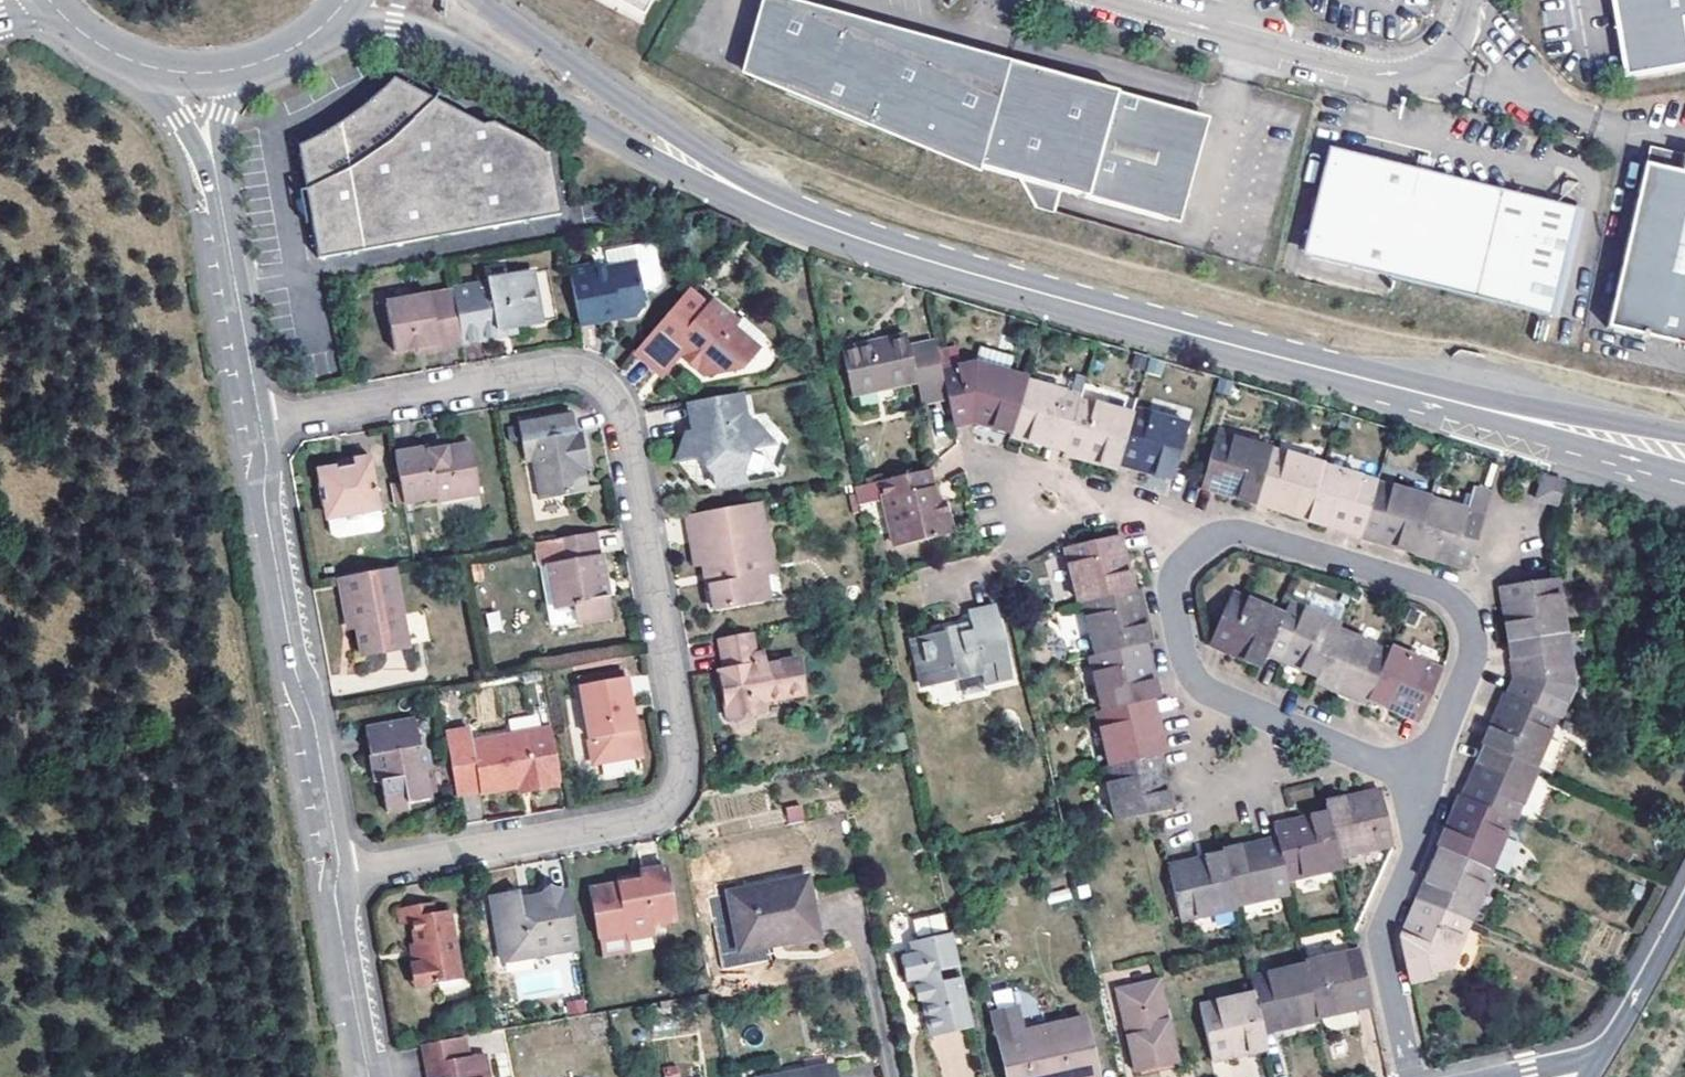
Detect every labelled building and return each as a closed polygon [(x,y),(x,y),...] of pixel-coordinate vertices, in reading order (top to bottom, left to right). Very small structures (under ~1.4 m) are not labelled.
[(642,21),(654,0),(606,0),(642,21)] [(755,82),(785,6),(957,77),(953,87),(979,95),(1003,101),(1013,64),(782,1),(778,0),(765,0),(742,76),(755,82)] [(1684,67),(1684,26),(1684,19),(1684,18),(1684,0),(1614,0),(1627,76),(1684,67)] [(785,6),(755,82),(929,153),(931,147),(983,164),(982,169),(1021,180),(1037,208),(1059,213),(1065,191),(1172,220),(1199,115),(1013,64),(1003,101),(979,95),(953,87),(957,77),(785,6)] [(313,247),(556,204),(544,144),(490,113),(479,114),(388,67),(381,76),(369,88),(349,104),(325,120),(294,133),(313,247)] [(931,147),(929,153),(981,175),(982,169),(983,164),(931,147)] [(1605,325),(1684,349),(1684,155),(1659,147),(1605,325)] [(1582,206),(1342,151),(1318,257),(1406,278),(1547,311),(1557,313),(1582,206)] [(596,258),(572,263),(583,319),(605,315),(604,309),(623,306),(629,310),(642,307),(646,300),(643,286),(656,283),(661,276),(654,241),(646,237),(633,239),(636,257),(609,263),(597,265),(596,258)] [(609,263),(636,257),(633,239),(606,245),(609,263)] [(465,343),(502,335),(500,327),(518,323),(542,318),(533,268),(488,276),(489,280),(455,286),(455,290),(465,343)] [(705,303),(712,295),(691,280),(686,288),(705,303)] [(740,316),(712,295),(705,303),(686,288),(636,354),(661,372),(679,346),(687,352),(682,360),(697,370),(703,363),(715,372),(720,372),(726,370),(728,370),(737,357),(744,362),(767,331),(743,312),(740,316)] [(465,343),(455,290),(388,302),(397,351),(418,347),(437,344),(437,350),(465,344),(465,343)] [(520,331),(518,323),(500,327),(502,335),(520,331)] [(919,408),(950,402),(944,373),(937,345),(905,351),(903,342),(843,354),(853,398),(913,386),(919,408)] [(437,344),(418,347),(419,353),(437,350),(437,344)] [(679,346),(661,372),(669,378),(682,360),(687,352),(679,346)] [(974,423),(1012,435),(1027,383),(1028,380),(1035,359),(989,346),(983,367),(944,373),(950,402),(955,426),(974,423)] [(737,357),(728,370),(734,367),(739,364),(744,362),(737,357)] [(697,370),(715,372),(703,363),(697,370)] [(1082,398),(1027,383),(1012,435),(1038,443),(1066,451),(1081,400),(1082,398)] [(1082,398),(1081,400),(1066,451),(1066,454),(1091,462),(1118,470),(1120,465),(1134,416),(1136,411),(1136,408),(1131,398),(1093,386),(1084,392),(1082,398)] [(738,394),(687,404),(693,435),(686,436),(678,462),(697,459),(714,479),(716,488),(743,482),(741,474),(750,448),(770,444),(751,423),(745,425),(738,394)] [(530,435),(533,452),(542,499),(587,491),(583,469),(579,449),(584,448),(581,428),(575,429),(571,410),(518,418),(520,437),(530,435)] [(1134,416),(1120,465),(1147,473),(1172,481),(1189,427),(1136,411),(1134,416)] [(530,435),(520,437),(523,454),(533,452),(530,435)] [(1219,435),(1202,489),(1227,497),(1254,506),(1271,452),(1219,435)] [(579,449),(583,469),(588,467),(584,448),(579,449)] [(451,452),(433,456),(433,452),(400,457),(409,510),(442,504),(443,509),(485,501),(477,454),(452,458),(451,452)] [(1325,469),(1271,452),(1254,506),(1279,514),(1308,523),(1325,469)] [(360,471),(343,474),(325,476),(327,490),(331,511),(333,523),(337,545),(342,548),(385,539),(388,535),(384,513),(374,462),(358,465),(360,471)] [(360,471),(358,465),(341,468),(343,474),(360,471)] [(1376,485),(1325,469),(1308,523),(1333,531),(1360,539),(1376,486),(1376,485)] [(947,503),(944,504),(943,502),(937,503),(929,471),(881,482),(897,547),(951,536),(955,535),(947,503)] [(1567,488),(1547,481),(1542,502),(1562,508),(1567,488)] [(1429,503),(1376,486),(1360,539),(1383,546),(1413,555),(1429,503)] [(331,511),(327,490),(321,491),(324,512),(331,511)] [(719,593),(721,606),(723,612),(788,600),(787,597),(771,600),(767,577),(776,575),(761,502),(700,515),(705,542),(695,545),(700,568),(706,567),(714,566),(719,585),(717,585),(719,593)] [(1466,572),(1482,520),(1429,503),(1413,555),(1438,563),(1466,572)] [(700,515),(690,517),(695,545),(705,542),(700,515)] [(558,606),(575,604),(581,603),(585,623),(614,617),(610,595),(613,594),(616,589),(615,582),(610,579),(607,579),(605,573),(603,574),(595,533),(555,541),(561,563),(549,566),(552,586),(554,585),(558,606)] [(1120,538),(1068,549),(1079,602),(1083,602),(1133,592),(1127,568),(1120,538)] [(714,566),(706,567),(711,594),(719,593),(717,585),(719,585),(714,566)] [(357,619),(359,630),(364,660),(410,651),(396,572),(342,583),(349,621),(357,619)] [(1508,621),(1512,648),(1569,638),(1559,586),(1504,594),(1508,621)] [(1133,592),(1083,602),(1094,656),(1145,646),(1149,645),(1143,615),(1138,591),(1133,592)] [(719,593),(711,594),(714,607),(721,606),(719,593)] [(1235,597),(1214,649),(1239,659),(1262,669),(1267,658),(1284,617),(1235,597)] [(581,603),(575,604),(578,624),(585,623),(581,603)] [(1319,679),(1337,635),(1341,627),(1289,606),(1284,617),(1267,658),(1295,669),(1319,679)] [(968,615),(967,607),(919,617),(924,641),(938,638),(939,641),(973,634),(968,615)] [(968,615),(973,634),(982,677),(985,683),(1010,678),(995,610),(968,615)] [(408,613),(411,641),(426,640),(424,612),(408,613)] [(357,619),(349,621),(351,631),(359,630),(357,619)] [(732,722),(759,716),(757,706),(767,704),(808,696),(801,662),(772,667),(769,654),(761,656),(756,634),(724,641),(729,672),(723,673),(732,722)] [(982,677),(973,634),(939,641),(938,638),(924,641),(914,643),(925,691),(958,686),(957,682),(982,677)] [(1315,686),(1341,697),(1367,708),(1369,703),(1389,656),(1337,635),(1319,679),(1315,686)] [(1569,638),(1512,648),(1515,669),(1517,679),(1508,700),(1554,719),(1561,721),(1577,685),(1569,638)] [(1151,674),(1145,646),(1094,656),(1091,657),(1102,711),(1151,701),(1156,700),(1151,674)] [(1391,650),(1389,656),(1369,703),(1394,713),(1419,723),(1442,671),(1391,650)] [(629,680),(583,688),(596,764),(642,756),(629,680)] [(1483,750),(1485,750),(1533,770),(1554,719),(1508,700),(1507,699),(1497,721),(1483,750)] [(1157,729),(1151,701),(1102,711),(1096,712),(1107,766),(1158,755),(1163,754),(1157,729)] [(769,714),(767,704),(757,706),(759,716),(769,714)] [(512,731),(541,722),(538,711),(509,719),(512,731)] [(377,759),(382,787),(387,817),(410,813),(409,807),(430,803),(426,778),(430,769),(428,758),(421,753),(416,724),(366,733),(371,759),(377,759)] [(461,798),(522,788),(532,786),(533,791),(561,786),(552,731),(476,744),(474,734),(451,738),(461,798)] [(1475,773),(1462,801),(1511,821),(1513,822),(1536,772),(1533,770),(1485,750),(1475,773)] [(1107,766),(1104,767),(1116,821),(1170,809),(1165,785),(1158,755),(1107,766)] [(377,759),(371,759),(376,788),(382,787),(377,759)] [(1379,791),(1350,797),(1323,803),(1326,813),(1336,856),(1391,845),(1379,791)] [(1436,851),(1438,852),(1489,873),(1511,821),(1462,801),(1460,800),(1450,822),(1436,851)] [(1277,840),(1285,877),(1338,865),(1336,856),(1326,813),(1300,818),(1273,824),(1277,840)] [(1249,845),(1220,852),(1221,855),(1232,905),(1288,893),(1285,877),(1277,840),(1249,845)] [(1431,866),(1415,903),(1470,925),(1491,874),(1489,873),(1438,852),(1431,866)] [(1195,860),(1167,867),(1180,919),(1233,908),(1232,905),(1221,855),(1195,860)] [(640,887),(618,891),(589,896),(599,945),(627,939),(628,946),(653,941),(652,934),(675,930),(664,871),(639,876),(639,880),(640,887)] [(640,887),(639,880),(616,884),(618,891),(640,887)] [(804,883),(726,899),(737,955),(814,940),(804,883)] [(553,890),(540,901),(564,897),(553,890)] [(540,901),(535,901),(535,906),(523,907),(523,903),(521,897),(497,901),(501,921),(497,921),(503,952),(530,948),(533,959),(579,950),(570,896),(564,897),(540,901)] [(1400,936),(1412,982),(1449,974),(1470,925),(1415,903),(1410,915),(1400,936)] [(425,968),(423,968),(426,992),(466,985),(453,915),(439,917),(437,907),(404,913),(406,929),(418,927),(421,948),(425,968)] [(944,912),(912,917),(915,934),(947,929),(944,912)] [(931,1032),(971,1022),(951,931),(912,939),(914,949),(900,952),(905,977),(913,975),(921,973),(922,981),(915,983),(918,996),(923,995),(931,1032)] [(419,969),(423,968),(425,968),(421,948),(417,949),(419,969)] [(530,948),(503,952),(505,964),(533,959),(530,948)] [(1305,967),(1316,1017),(1352,1008),(1371,1004),(1359,951),(1304,963),(1305,967)] [(1153,964),(1143,967),(1129,970),(1132,982),(1156,978),(1153,964)] [(1253,995),(1262,1035),(1318,1022),(1316,1017),(1305,967),(1250,979),(1253,995)] [(419,993),(426,992),(423,968),(419,969),(415,969),(419,993)] [(1140,1019),(1128,1022),(1138,1065),(1150,1062),(1174,1057),(1156,978),(1132,982),(1129,970),(1121,972),(1118,972),(1124,1003),(1136,1000),(1140,1019)] [(913,975),(915,983),(922,981),(921,973),(913,975)] [(1262,1035),(1253,995),(1203,1006),(1214,1060),(1266,1048),(1262,1035)] [(1136,1000),(1124,1003),(1128,1022),(1140,1019),(1136,1000)] [(1356,1025),(1352,1008),(1316,1017),(1318,1022),(1320,1034),(1356,1025)] [(1023,1034),(1017,1009),(994,1015),(999,1039),(1008,1076),(1097,1076),(1084,1020),(1023,1034)] [(481,1060),(465,1063),(461,1041),(423,1048),(428,1076),(484,1076),(481,1060)] [(784,1076),(828,1076),(826,1069),(784,1076)]
